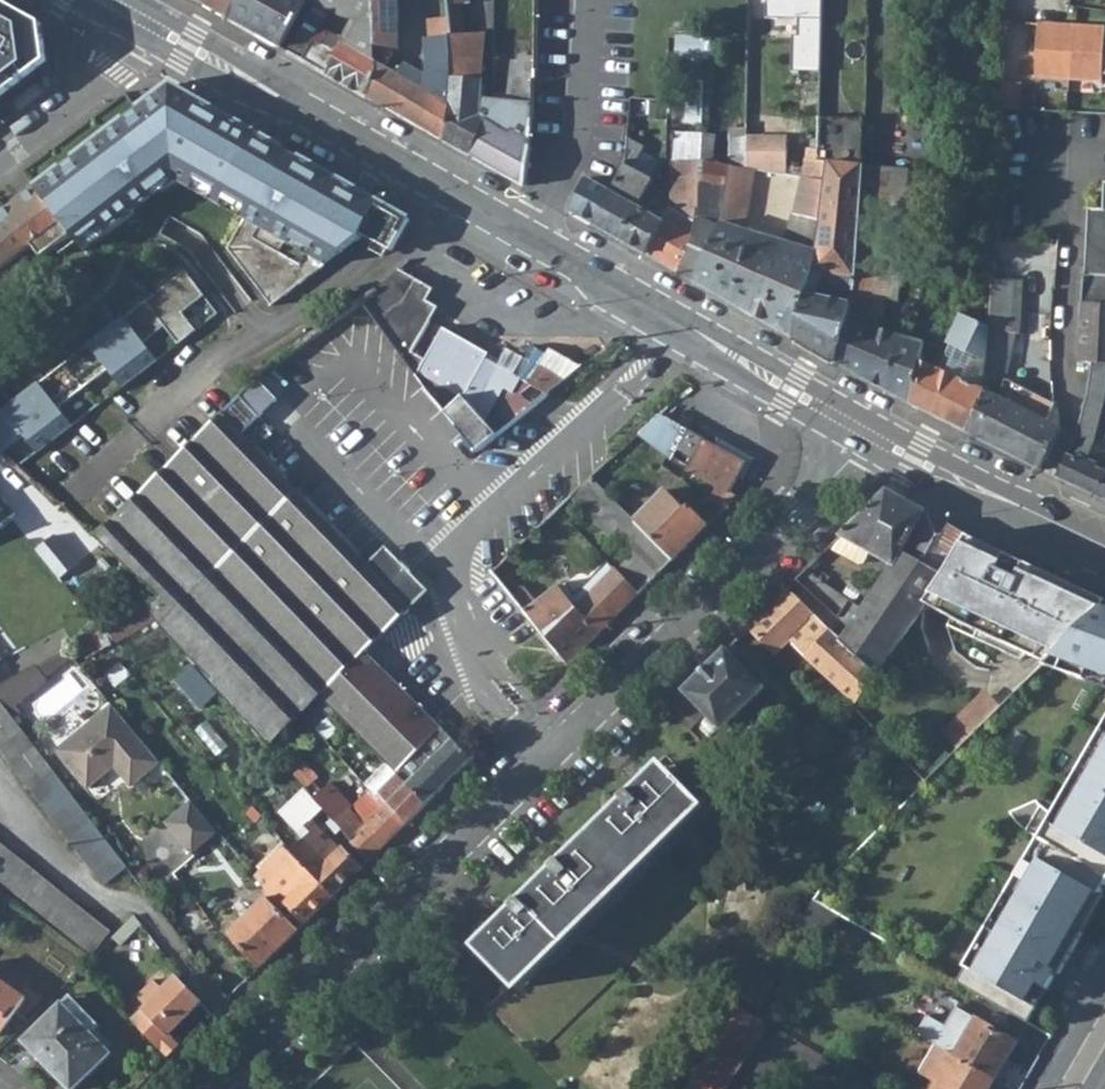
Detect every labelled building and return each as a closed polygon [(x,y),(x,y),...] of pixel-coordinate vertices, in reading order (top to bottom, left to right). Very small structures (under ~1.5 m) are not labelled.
[(199,0),(228,17),(237,0),(200,0),(199,0)] [(228,17),(282,48),(308,0),(237,0),(228,17)] [(302,59),(366,96),(377,68),(374,0),(317,0),(317,2),(330,10),(342,17),(359,21),(347,43),(321,27),(302,59)] [(366,96),(446,142),(452,102),(454,78),(452,35),(425,38),(428,68),(426,76),(405,63),(400,74),(388,66),(393,57),(395,47),(399,48),(398,0),(374,0),(377,68),(366,96)] [(765,18),(797,18),(797,35),(791,34),(791,71),(820,72),(821,40),(822,0),(765,0),(765,18)] [(48,63),(43,25),(0,1),(0,99),(48,63)] [(317,2),(289,51),(302,59),(321,27),(330,10),(317,2)] [(463,3),(449,5),(450,14),(463,13),(463,3)] [(452,102),(446,142),(471,155),(494,101),(481,99),(485,33),(464,34),(463,13),(450,14),(452,35),(454,78),(452,102)] [(1038,24),(1036,77),(1069,79),(1072,25),(1038,24)] [(1069,79),(1103,80),(1104,35),(1104,27),(1072,25),(1069,79)] [(675,37),(674,56),(708,57),(709,38),(675,37)] [(494,101),(471,155),(524,185),(530,146),(532,119),(535,78),(535,55),(519,55),(513,102),(494,101)] [(181,169),(251,209),(228,248),(269,303),(282,293),(284,296),(360,239),(362,235),(392,252),(410,220),(383,204),(310,163),(255,131),(200,99),(172,83),(0,212),(0,263),(2,266),(32,243),(42,256),(72,233),(78,240),(103,222),(106,225),(181,169)] [(866,116),(819,113),(818,160),(829,162),(864,166),(866,116)] [(732,122),(731,165),(746,167),(747,134),(747,123),(732,122)] [(697,238),(680,273),(696,281),(723,223),(731,165),(713,163),(715,135),(703,134),(701,162),(697,238)] [(747,134),(746,167),(755,169),(787,175),(787,135),(747,134)] [(611,190),(592,224),(621,240),(650,186),(655,179),(633,167),(645,146),(628,137),(628,144),(626,164),(611,190)] [(723,223),(696,281),(795,338),(814,271),(829,162),(818,160),(807,159),(804,177),(803,176),(794,212),(793,212),(786,242),(745,230),(755,169),(746,167),(731,165),(723,223)] [(671,209),(645,254),(680,273),(697,238),(701,162),(673,160),(671,206),(671,209)] [(829,162),(814,271),(855,276),(863,168),(864,166),(829,162)] [(888,299),(899,299),(908,171),(863,168),(855,276),(837,362),(889,392),(899,335),(879,332),(888,299)] [(611,190),(586,177),(571,212),(592,224),(611,190)] [(1058,478),(1097,495),(1104,477),(1104,181),(1104,208),(1089,209),(1081,343),(1080,362),(1094,362),(1089,394),(1077,434),(1069,455),(1058,478)] [(650,186),(621,240),(645,254),(671,209),(671,206),(651,195),(655,188),(650,186)] [(1000,237),(999,274),(1029,275),(1030,254),(1046,254),(1045,302),(1054,302),(1055,238),(1000,237)] [(463,396),(495,433),(575,368),(579,365),(546,345),(543,351),(528,342),(518,356),(503,346),(496,357),(442,326),(423,359),(409,351),(435,306),(421,299),(429,286),(397,268),(374,291),(364,299),(445,411),(463,396)] [(0,410),(0,446),(2,448),(21,433),(35,451),(70,424),(57,406),(107,368),(121,386),(157,359),(143,342),(164,326),(178,344),(196,330),(182,312),(204,296),(186,271),(0,410)] [(814,271),(795,338),(837,362),(855,276),(814,271)] [(988,391),(971,435),(1041,470),(1061,430),(1060,427),(1046,420),(1000,397),(1006,380),(1017,333),(1020,333),(1023,280),(995,279),(992,327),(984,389),(988,391)] [(921,359),(912,404),(971,435),(988,391),(984,389),(992,327),(962,314),(949,344),(951,345),(943,363),(944,371),(921,359)] [(899,335),(889,392),(912,404),(921,359),(925,342),(899,335)] [(365,564),(240,432),(278,397),(260,378),(223,413),(139,494),(327,689),(318,697),(323,702),(333,713),(395,773),(420,749),(441,729),(380,666),(385,662),(385,642),(380,636),(396,621),(408,609),(365,564)] [(1006,380),(1000,397),(1046,420),(1054,405),(1006,380)] [(445,411),(475,450),(495,433),(463,396),(445,411)] [(708,500),(723,508),(738,495),(729,493),(740,473),(744,475),(752,461),(719,441),(716,445),(661,413),(660,412),(638,432),(668,456),(716,486),(708,500)] [(513,594),(567,663),(599,632),(637,596),(672,560),(634,518),(592,475),(571,495),(629,556),(616,569),(614,566),(599,580),(612,593),(600,604),(588,592),(573,606),(558,586),(534,604),(521,587),(513,594)] [(666,488),(634,518),(672,560),(708,523),(690,504),(686,507),(666,488)] [(840,535),(892,565),(904,549),(926,564),(949,524),(887,489),(851,524),(840,535)] [(17,514),(0,494),(0,528),(17,514)] [(154,618),(267,747),(318,697),(327,689),(139,494),(96,536),(160,596),(143,605),(154,618)] [(841,640),(877,673),(967,533),(949,524),(926,564),(904,549),(892,565),(873,593),(862,608),(848,629),(841,640)] [(1102,605),(967,541),(935,593),(1058,649),(1102,605)] [(365,564),(408,609),(428,590),(386,545),(365,564)] [(493,569),(513,594),(521,587),(501,561),(493,569)] [(837,618),(850,600),(840,592),(807,569),(797,579),(837,618)] [(850,576),(840,592),(850,600),(862,608),(873,593),(850,576)] [(789,640),(859,703),(880,677),(841,640),(788,588),(748,627),(774,655),(789,640)] [(862,608),(850,600),(837,618),(848,629),(862,608)] [(115,637),(154,618),(143,605),(106,626),(115,637)] [(1059,655),(1104,672),(1104,607),(1059,655)] [(79,649),(85,657),(111,640),(105,632),(79,649)] [(666,708),(688,730),(706,713),(722,730),(764,688),(747,671),(751,667),(748,663),(743,667),(726,649),(666,708)] [(0,705),(10,700),(41,683),(29,669),(0,684),(0,704),(0,705)] [(988,687),(945,729),(961,746),(1004,704),(988,687)] [(0,705),(9,717),(19,710),(10,700),(0,705)] [(314,731),(333,713),(323,702),(305,720),(310,726),(314,731)] [(30,790),(53,773),(9,717),(0,705),(0,704),(0,751),(30,790)] [(56,751),(86,789),(106,775),(104,772),(111,766),(129,788),(161,764),(113,707),(56,751)] [(310,726),(305,720),(292,733),(298,739),(310,726)] [(451,739),(431,760),(407,784),(425,803),(470,759),(451,739)] [(399,777),(407,784),(431,760),(420,749),(395,773),(399,777)] [(1061,829),(1104,854),(1104,752),(1061,829)] [(279,761),(283,766),(289,761),(284,756),(279,761)] [(388,805),(386,807),(380,811),(374,805),(359,818),(350,809),(347,811),(332,794),(319,790),(311,781),(315,777),(302,763),(291,774),(302,787),(320,808),(366,861),(405,823),(388,805)] [(493,1013),(541,1060),(697,898),(651,851),(698,803),(661,766),(479,953),(515,990),(493,1013)] [(30,790),(103,884),(125,868),(53,773),(30,790)] [(407,784),(399,777),(389,786),(387,783),(375,795),(386,807),(388,805),(405,823),(425,803),(407,784)] [(318,811),(320,808),(302,787),(298,791),(318,811)] [(331,896),(359,868),(341,848),(339,850),(309,820),(318,811),(298,791),(278,810),(305,837),(293,850),(302,861),(331,896)] [(170,824),(193,851),(218,830),(194,803),(191,799),(167,820),(170,824)] [(286,842),(259,868),(284,900),(282,902),(303,923),(331,896),(302,861),(293,850),(286,842)] [(94,949),(109,930),(0,843),(0,874),(94,949)] [(1099,892),(1043,859),(977,970),(1033,1003),(1099,892)] [(263,897),(276,908),(282,902),(284,900),(259,868),(253,872),(263,884),(263,897)] [(276,908),(263,897),(227,933),(259,966),(297,929),(276,908)] [(112,937),(121,945),(140,927),(131,917),(112,937)] [(130,1019),(165,1058),(180,1044),(169,1033),(200,1002),(175,975),(162,988),(152,978),(134,995),(144,1005),(130,1019)] [(25,997),(0,978),(0,1031),(25,997)] [(68,1088),(72,1088),(110,1053),(61,1002),(21,1041),(68,1088)] [(765,1022),(739,1007),(683,1088),(721,1088),(765,1022)] [(936,1043),(995,1077),(1017,1041),(957,1007),(946,1026),(928,1015),(917,1033),(936,1043)] [(936,1043),(920,1072),(931,1079),(925,1088),(989,1088),(995,1077),(936,1043)]
